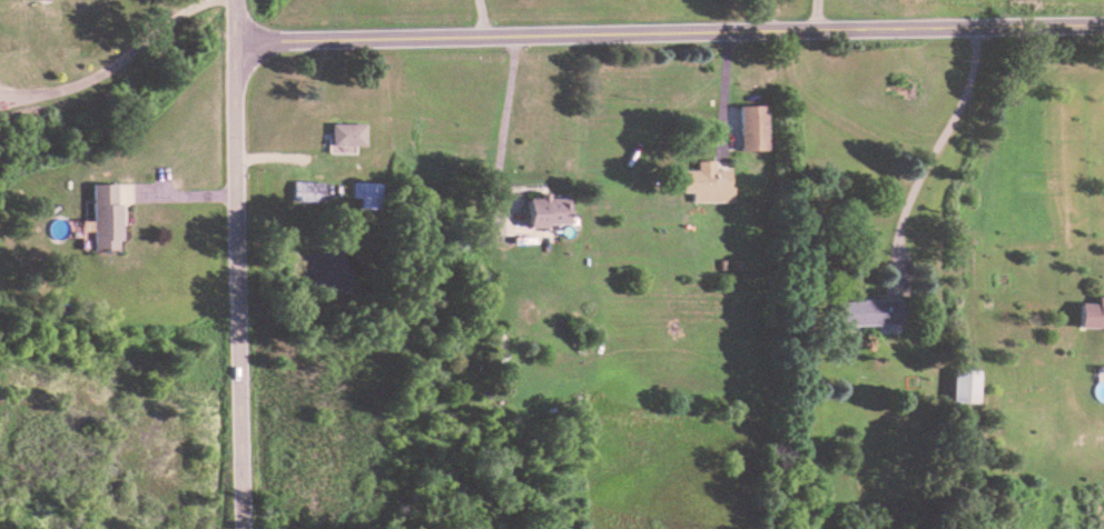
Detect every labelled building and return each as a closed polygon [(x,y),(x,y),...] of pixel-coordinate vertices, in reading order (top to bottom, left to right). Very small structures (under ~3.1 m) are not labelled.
[(739,106),(739,151),(767,151),(767,106),(739,106)] [(329,146),(364,146),(364,124),(329,124),(329,146)] [(682,193),(691,193),(691,202),(731,202),(731,171),(715,171),(715,161),(696,161),(696,171),(682,171),(682,193)] [(323,182),(291,182),(290,202),(323,202),(323,182)] [(358,200),(358,209),(379,210),(380,183),(351,182),(350,200),(358,200)] [(92,251),(120,251),(120,184),(91,184),(92,251)] [(568,227),(568,199),(527,197),(526,226),(568,227)] [(841,326),(903,326),(903,300),(841,300),(841,326)] [(1097,300),(1097,303),(1081,303),(1080,328),(1103,328),(1103,300),(1097,300)] [(978,370),(953,370),(953,403),(978,403),(978,370)]
